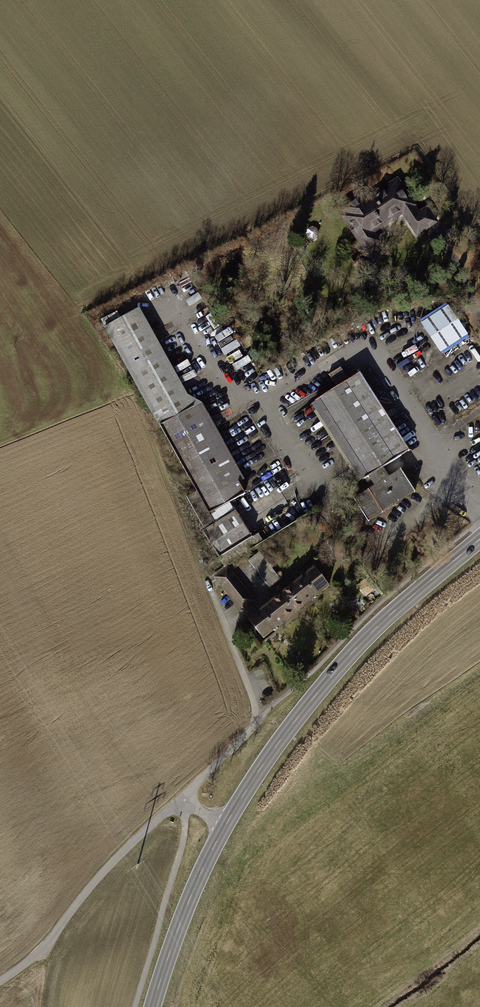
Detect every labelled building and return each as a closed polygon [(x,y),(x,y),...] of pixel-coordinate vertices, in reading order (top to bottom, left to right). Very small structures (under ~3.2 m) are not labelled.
[(342,216),(365,251),(377,243),(370,232),(381,225),(383,228),(410,210),(414,216),(420,213),(405,190),(400,193),(393,182),(381,190),(385,195),(367,206),(359,195),(342,206),(347,213),(342,216)] [(408,220),(418,235),(437,222),(428,207),(420,213),(414,216),(408,220)] [(421,320),(438,355),(470,340),(463,325),(452,330),(442,310),(421,320)] [(106,326),(105,326),(160,425),(186,411),(135,319),(110,333),(106,326)] [(315,402),(364,480),(369,477),(376,472),(410,452),(361,373),(315,402)] [(186,411),(160,425),(215,524),(203,531),(217,557),(251,538),(236,511),(235,511),(230,503),(246,494),(239,482),(236,483),(194,407),(186,411)] [(375,486),(368,491),(383,513),(384,512),(383,511),(414,490),(415,492),(416,492),(401,469),(383,481),(376,472),(369,477),(375,486)] [(250,549),(262,545),(260,539),(248,542),(250,549)] [(227,568),(215,577),(242,611),(254,601),(227,568)] [(314,568),(248,619),(264,638),(329,587),(314,568)]
